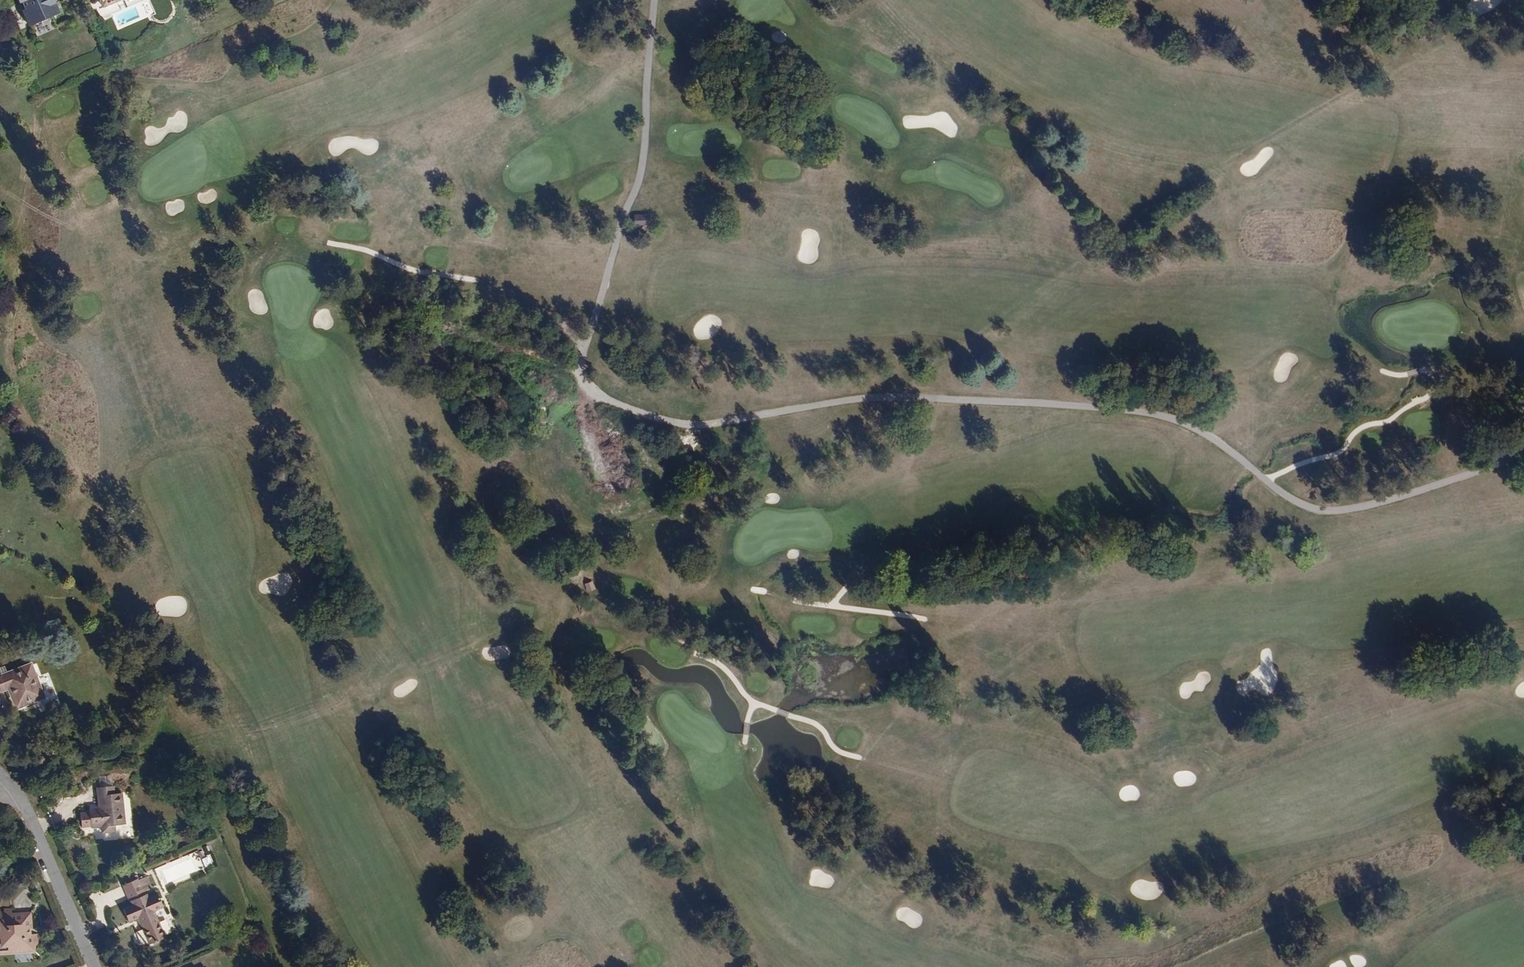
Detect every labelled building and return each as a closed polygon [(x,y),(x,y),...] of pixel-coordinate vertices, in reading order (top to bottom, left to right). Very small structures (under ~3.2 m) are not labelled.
[(31,28),(61,15),(54,0),(18,0),(31,28)] [(104,8),(122,0),(100,0),(104,8)] [(591,581),(583,584),(587,592),(594,589),(591,581)] [(16,709),(44,699),(30,662),(0,673),(0,692),(8,689),(16,709)] [(98,813),(88,814),(79,815),(81,829),(90,828),(90,829),(100,828),(101,834),(114,833),(113,827),(124,826),(121,795),(113,795),(112,787),(96,789),(98,809),(98,813)] [(202,859),(206,868),(215,864),(211,855),(202,859)] [(140,894),(143,892),(138,880),(135,881),(140,894)] [(145,895),(143,892),(140,894),(135,881),(121,887),(128,902),(130,902),(132,907),(123,911),(129,924),(139,919),(141,922),(139,925),(149,946),(153,944),(155,947),(161,944),(161,942),(165,940),(156,919),(154,917),(152,913),(163,909),(157,896),(148,900),(147,897),(145,895)] [(27,960),(27,958),(31,958),(30,945),(23,945),(22,940),(25,938),(24,926),(4,926),(4,922),(0,922),(0,962),(27,960)]
